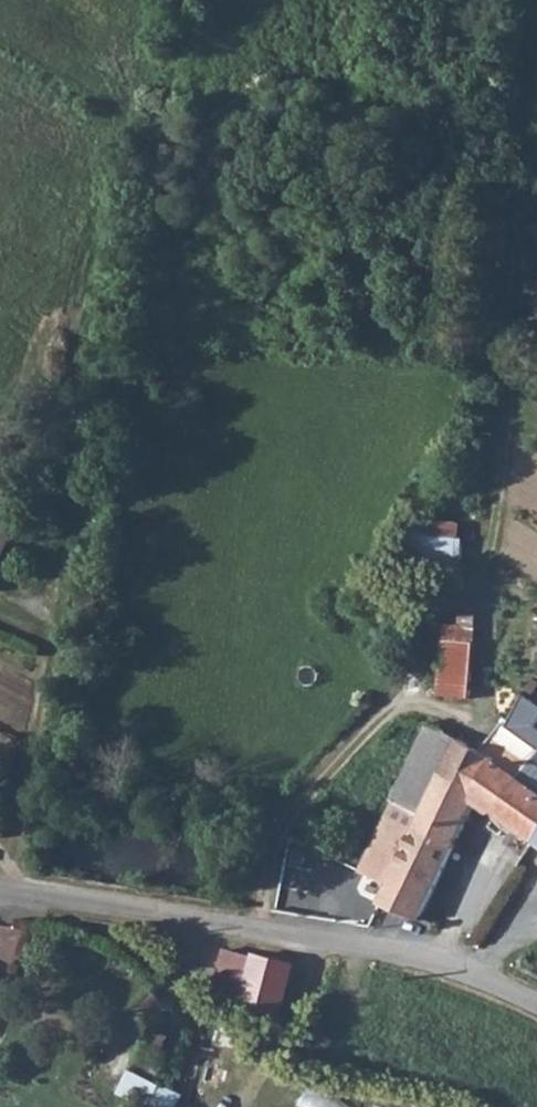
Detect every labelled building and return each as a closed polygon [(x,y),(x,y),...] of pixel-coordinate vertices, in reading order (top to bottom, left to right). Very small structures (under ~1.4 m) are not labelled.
[(465,565),(469,521),(418,516),(415,561),(465,565)] [(446,639),(440,697),(473,700),(477,642),(446,639)] [(432,724),(396,798),(426,811),(442,774),(458,738),(432,724)] [(458,738),(442,774),(480,792),(494,761),(458,738)] [(480,792),(476,802),(496,816),(519,780),(494,761),(480,792)] [(426,811),(418,829),(457,848),(476,802),(480,792),(442,774),(426,811)] [(496,816),(509,826),(535,843),(536,840),(536,793),(519,780),(496,816)] [(396,798),(388,813),(418,829),(426,811),(396,798)] [(388,813),(360,871),(393,885),(386,907),(426,923),(457,848),(418,829),(388,813)] [(284,882),(279,911),(341,920),(346,901),(306,886),(284,882)] [(214,997),(240,1005),(253,958),(228,952),(214,997)] [(253,958),(240,1005),(274,1014),(290,963),(255,953),(253,958)] [(119,1106),(180,1106),(187,1091),(136,1069),(119,1106)] [(312,1086),(303,1106),(362,1106),(312,1086)]
